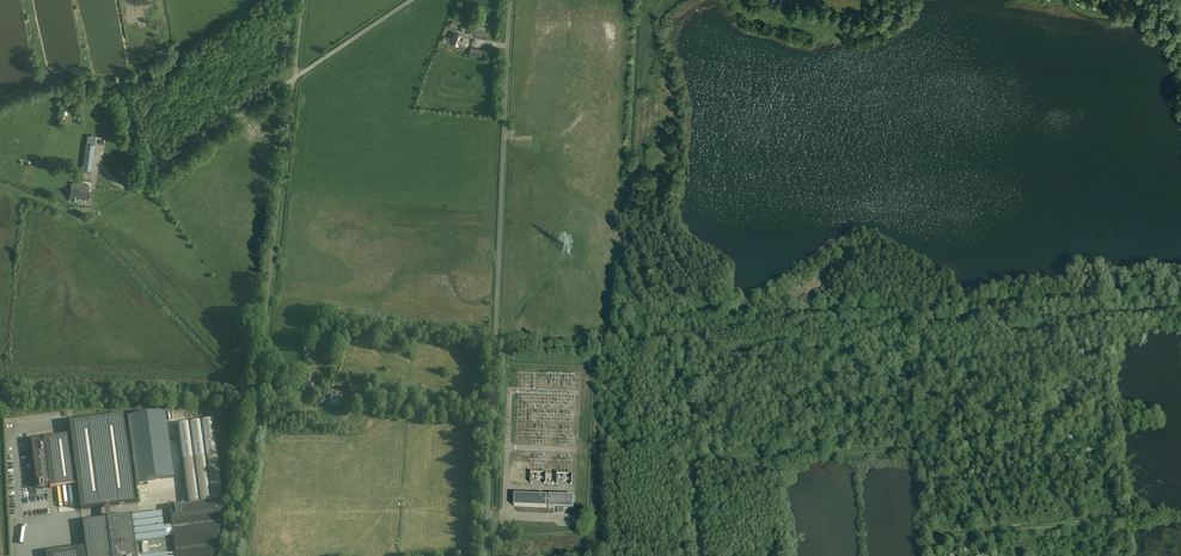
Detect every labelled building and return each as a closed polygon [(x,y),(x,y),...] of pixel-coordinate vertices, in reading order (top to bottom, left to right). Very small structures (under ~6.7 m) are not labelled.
[(485,30),(471,28),(469,35),(484,37),(485,30)] [(451,43),(458,45),(459,45),(463,46),(466,38),(461,36),(462,35),(455,33),(451,43)] [(469,55),(481,58),(482,50),(471,47),(469,55)] [(84,161),(93,162),(95,145),(86,144),(84,161)] [(85,191),(85,188),(76,187),(76,189),(72,188),(71,198),(70,198),(70,200),(71,202),(74,202),(75,201),(76,199),(78,199),(78,198),(89,199),(90,192),(85,191)] [(350,380),(349,392),(358,393),(359,391),(361,392),(362,381),(361,381),(361,379),(358,379),(358,381),(350,380)] [(329,400),(330,400),(340,402),(342,395),(331,393),(330,396),(328,395),(327,399),(329,399),(329,400)] [(135,458),(133,458),(134,465),(136,465),(138,482),(156,479),(175,477),(170,439),(166,411),(129,416),(135,458)] [(36,479),(40,479),(39,480),(40,488),(41,489),(42,489),(43,488),(44,487),(43,482),(49,482),(50,488),(78,485),(81,510),(138,502),(126,414),(70,421),(71,435),(44,439),(44,442),(41,443),(40,439),(31,440),(36,479)] [(176,425),(187,504),(223,499),(212,420),(176,425)] [(546,507),(558,507),(557,513),(564,513),(564,508),(573,508),(574,497),(547,496),(516,494),(515,506),(546,507)] [(187,504),(169,506),(176,555),(213,555),(224,510),(223,499),(187,504)] [(46,550),(46,555),(167,555),(162,511),(83,521),(86,545),(46,550)]
